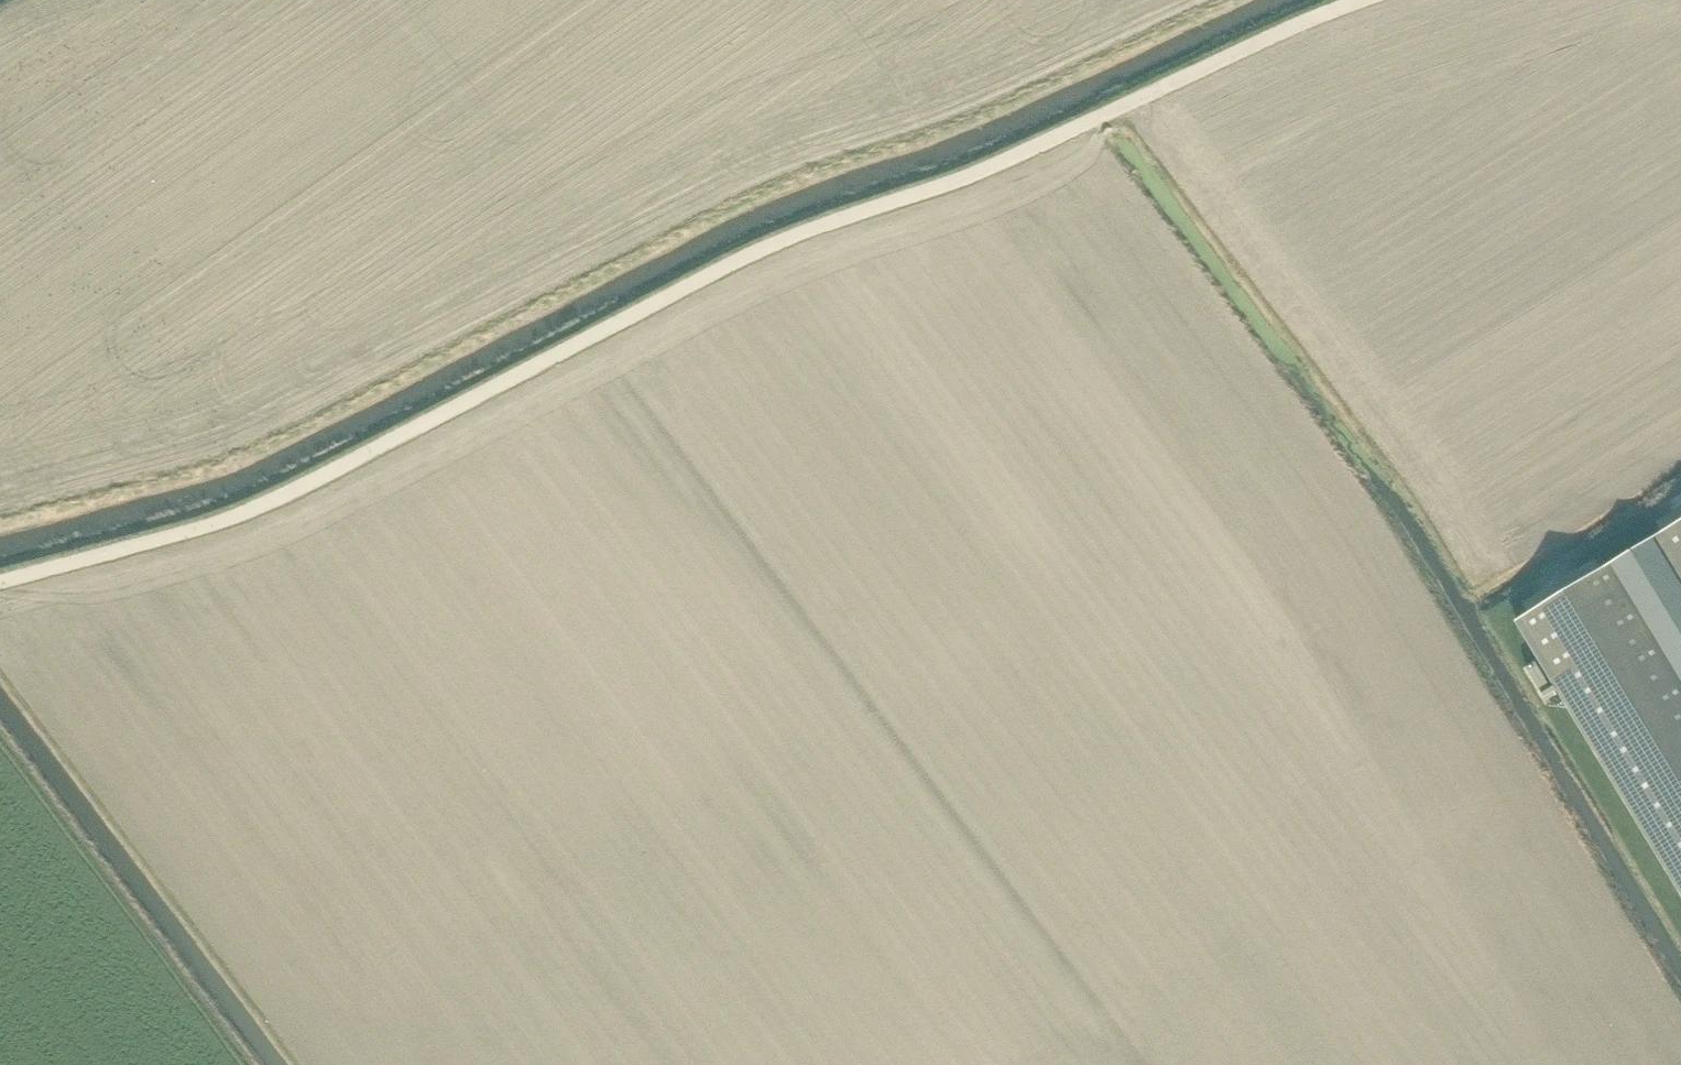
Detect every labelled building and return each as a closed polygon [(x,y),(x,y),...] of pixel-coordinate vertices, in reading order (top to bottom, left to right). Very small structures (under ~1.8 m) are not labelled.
[(1517,620),(1680,890),(1680,521),(1517,620)]
